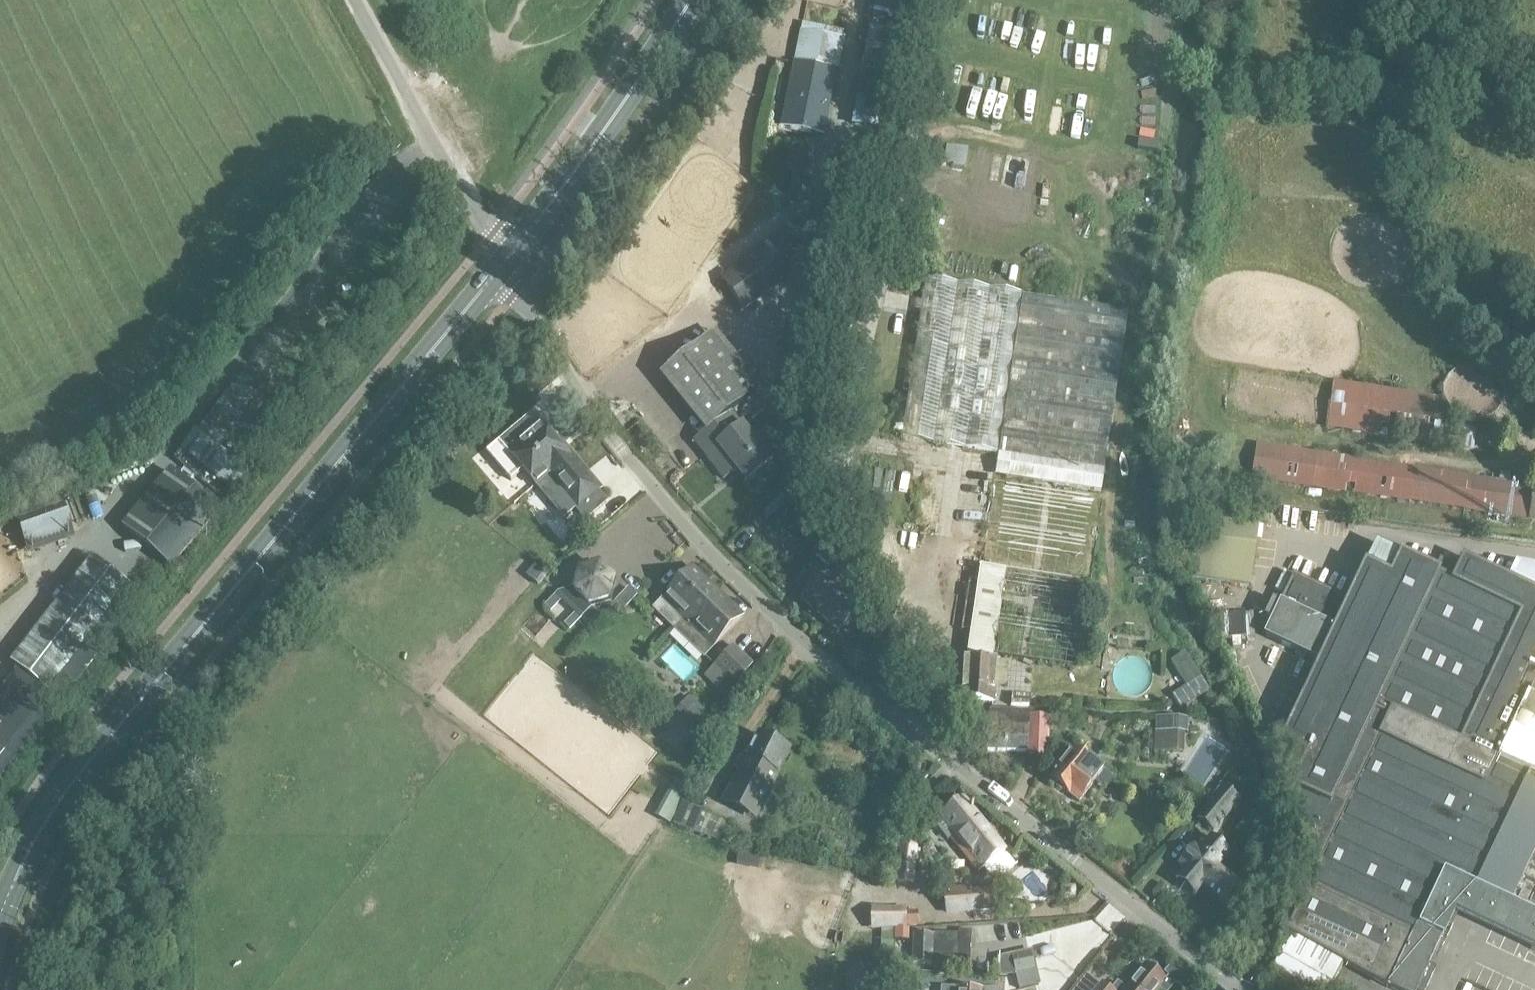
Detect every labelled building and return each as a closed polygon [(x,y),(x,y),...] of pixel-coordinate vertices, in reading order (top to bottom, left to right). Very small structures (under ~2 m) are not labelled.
[(876,131),(885,133),(888,133),(892,112),(899,76),(906,36),(870,29),(851,126),(876,131)] [(782,126),(795,128),(822,134),(835,72),(794,63),(782,126)] [(722,278),(721,278),(746,310),(775,288),(764,273),(796,248),(808,263),(822,252),(815,243),(814,242),(827,232),(811,211),(798,220),(722,278)] [(901,438),(999,453),(1023,295),(925,281),(901,438)] [(995,474),(1103,490),(1129,310),(1023,295),(999,453),(998,460),(997,460),(995,474)] [(731,413),(756,393),(711,337),(664,374),(710,430),(731,413)] [(491,355),(496,360),(502,355),(493,344),(497,350),(491,355)] [(777,418),(799,423),(815,348),(793,344),(777,418)] [(1260,371),(1254,418),(1326,428),(1486,453),(1489,429),(1436,422),(1440,399),(1260,371)] [(743,427),(743,426),(738,430),(731,422),(735,419),(731,413),(710,430),(705,434),(716,448),(705,457),(724,480),(735,471),(746,483),(745,484),(746,485),(773,463),(772,462),(771,462),(743,427)] [(529,417),(485,454),(509,482),(523,471),(536,485),(548,475),(543,469),(554,459),(545,448),(554,441),(542,427),(539,429),(529,417)] [(181,449),(237,496),(253,477),(197,429),(181,449)] [(554,441),(545,448),(554,459),(563,452),(554,441)] [(1527,522),(1533,485),(1256,444),(1250,480),(1527,522)] [(548,475),(536,485),(564,518),(575,509),(586,521),(607,503),(597,490),(600,488),(567,449),(563,452),(554,459),(543,469),(548,475)] [(170,472),(123,527),(172,568),(219,513),(170,472)] [(16,516),(28,550),(72,535),(60,501),(16,516)] [(898,567),(885,532),(884,532),(885,533),(869,538),(882,573),(897,567),(898,567)] [(1264,613),(1272,617),(1265,632),(1319,658),(1280,742),(1307,755),(1291,787),(1299,791),(1297,794),(1299,795),(1293,807),(1308,845),(1311,846),(1304,859),(1311,862),(1299,888),(1307,892),(1289,932),(1342,961),(1344,963),(1389,987),(1394,989),(1427,989),(1437,969),(1430,965),(1455,914),(1533,952),(1534,952),(1534,691),(1530,688),(1534,677),(1534,564),(1514,560),(1506,575),(1465,555),(1463,558),(1461,564),(1441,555),(1434,568),(1401,551),(1375,539),(1365,560),(1347,597),(1294,571),(1280,599),(1272,596),(1264,613)] [(125,592),(127,594),(130,590),(128,589),(129,588),(92,559),(12,662),(19,667),(0,692),(0,756),(125,592)] [(813,563),(796,583),(806,592),(800,600),(838,632),(858,608),(821,577),(824,572),(813,563)] [(557,593),(544,607),(550,612),(563,598),(576,611),(564,625),(570,631),(582,617),(580,615),(589,606),(608,600),(613,580),(599,567),(598,566),(579,572),(574,592),(560,596),(557,593)] [(991,654),(1005,571),(980,567),(967,659),(964,659),(962,676),(961,702),(993,703),(995,661),(991,661),(991,654)] [(679,633),(718,593),(693,569),(655,609),(679,633)] [(743,616),(718,593),(679,633),(704,657),(743,616)] [(734,647),(715,667),(736,688),(752,664),(734,647)] [(1173,696),(1182,709),(1209,692),(1184,654),(1172,662),(1187,686),(1173,696)] [(1029,707),(1030,696),(1011,696),(1011,706),(1029,707)] [(1028,753),(1029,714),(989,712),(988,752),(1028,753)] [(1047,756),(1048,718),(1030,717),(1028,756),(1047,756)] [(1154,753),(1184,753),(1183,717),(1154,717),(1154,753)] [(744,768),(728,799),(756,814),(777,774),(778,774),(789,751),(759,736),(748,758),(743,756),(738,765),(744,768)] [(1075,749),(1050,780),(1055,784),(1056,787),(1061,791),(1064,791),(1079,803),(1103,773),(1075,749)] [(1223,788),(1198,817),(1214,831),(1239,801),(1223,788)] [(964,799),(941,817),(954,834),(950,838),(978,872),(1005,850),(964,799)] [(702,814),(693,833),(723,842),(730,826),(702,814)] [(1194,849),(1179,867),(1183,871),(1178,877),(1179,879),(1179,878),(1195,892),(1197,893),(1202,887),(1222,903),(1224,902),(1223,901),(1237,885),(1223,874),(1224,873),(1218,867),(1229,854),(1210,838),(1199,851),(1194,847),(1193,849),(1194,849)] [(914,884),(918,849),(899,847),(895,882),(914,884)] [(994,891),(951,895),(952,912),(995,909),(994,891)] [(879,929),(915,927),(915,914),(879,917),(879,929)] [(1268,974),(1270,975),(1296,989),(1327,989),(1342,961),(1289,932),(1268,974)] [(932,965),(933,941),(933,937),(914,936),(913,964),(932,965)] [(1033,954),(1012,959),(1016,978),(1038,973),(1033,954)] [(1126,989),(1170,989),(1177,980),(1187,988),(1194,979),(1174,963),(1167,972),(1171,976),(1167,981),(1147,964),(1127,989),(1126,989)] [(1075,989),(1126,989),(1127,989),(1118,982),(1112,989),(1102,982),(1100,985),(1087,975),(1075,989)]
